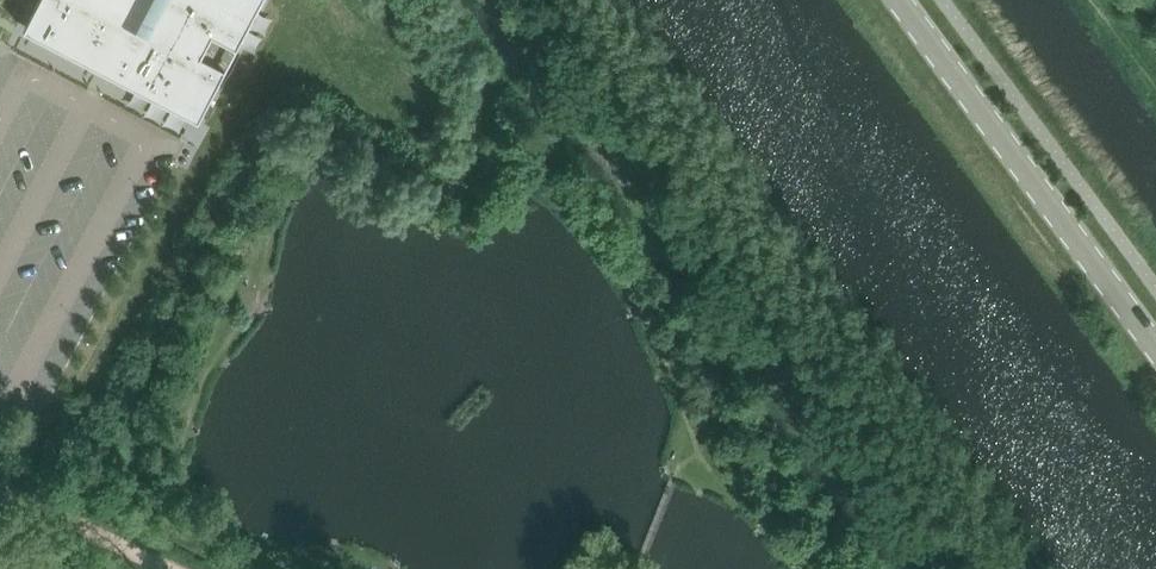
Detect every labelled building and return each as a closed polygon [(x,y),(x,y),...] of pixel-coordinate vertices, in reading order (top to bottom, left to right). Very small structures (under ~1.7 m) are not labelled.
[(262,0),(45,0),(31,27),(113,70),(111,75),(198,120),(262,0)]
